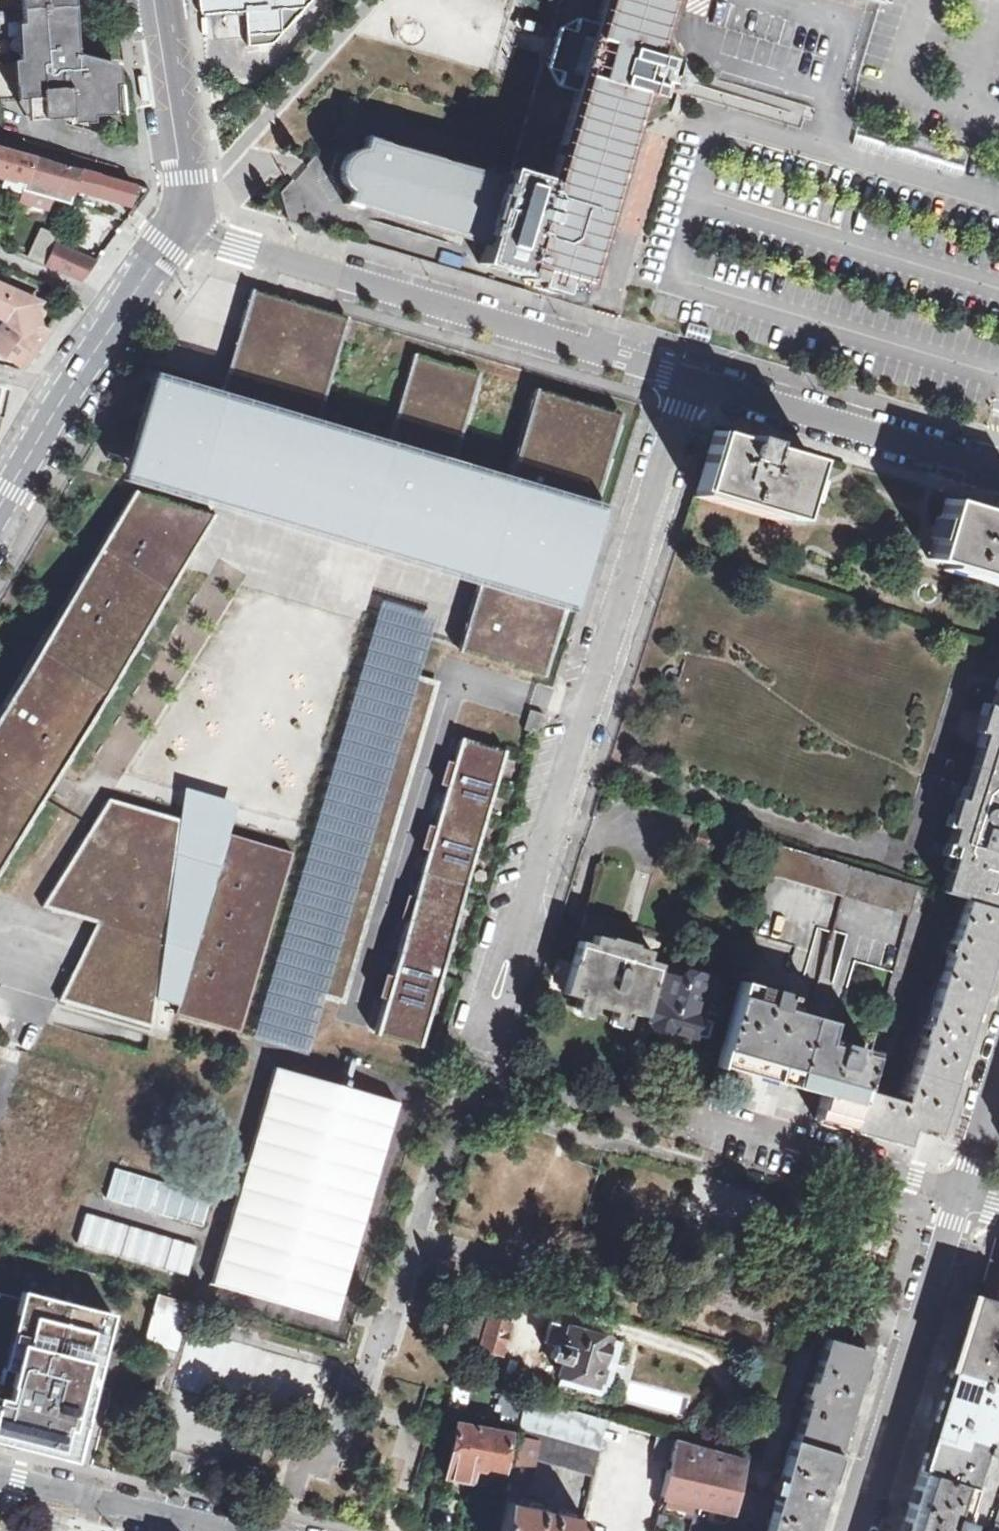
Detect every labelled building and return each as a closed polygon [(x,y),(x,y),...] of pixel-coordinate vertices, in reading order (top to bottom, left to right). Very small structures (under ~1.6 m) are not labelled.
[(25,61),(18,62),(21,99),(27,98),(40,98),(41,114),(70,112),(70,119),(117,115),(123,114),(121,88),(120,85),(119,71),(119,70),(110,70),(98,71),(98,70),(98,61),(98,59),(78,54),(77,51),(74,0),(21,0),(25,61)] [(202,14),(246,12),(248,46),(272,44),(311,0),(200,0),(202,14)] [(548,42),(512,171),(511,171),(495,166),(492,174),(382,142),(382,140),(378,139),(376,138),(371,137),(369,137),(365,135),(363,142),(357,141),(336,152),(330,175),(342,195),(347,197),(345,204),(349,206),(358,208),(362,209),(362,207),(485,243),(484,248),(479,263),(524,276),(523,279),(533,281),(536,273),(582,286),(582,285),(593,288),(610,229),(599,226),(594,225),(595,224),(632,96),(636,97),(637,95),(637,94),(639,94),(651,97),(654,86),(664,90),(669,75),(658,72),(661,60),(649,57),(650,55),(649,55),(651,53),(665,0),(560,0),(548,42)] [(141,85),(133,86),(137,111),(140,110),(145,109),(141,85)] [(41,114),(40,98),(27,98),(28,115),(41,114)] [(0,146),(0,174),(5,176),(24,181),(32,155),(0,146)] [(82,169),(32,155),(24,181),(33,183),(73,195),(75,189),(82,169)] [(82,169),(75,189),(129,205),(131,199),(142,202),(150,190),(144,187),(135,184),(82,169)] [(24,181),(5,176),(2,187),(22,193),(24,181)] [(24,181),(22,193),(20,198),(28,200),(33,183),(24,181)] [(41,228),(28,257),(82,281),(96,263),(75,253),(56,245),(60,237),(41,228)] [(102,254),(79,245),(75,253),(96,263),(102,254)] [(23,367),(42,339),(47,332),(29,320),(40,303),(0,288),(0,330),(2,331),(0,334),(0,351),(23,367)] [(251,291),(242,320),(340,349),(348,320),(251,291)] [(220,393),(190,489),(480,578),(479,584),(459,647),(545,673),(565,610),(596,509),(598,503),(623,419),(534,392),(507,481),(504,490),(450,474),(453,464),(480,375),(414,355),(386,443),(384,451),(315,430),(317,422),(340,349),(242,320),(220,393)] [(121,474),(479,584),(480,578),(190,489),(220,393),(152,373),(121,474)] [(384,451),(386,443),(317,422),(315,430),(384,451)] [(713,491),(749,501),(752,490),(780,499),(794,454),(765,445),(767,440),(747,435),(746,440),(730,435),(713,491)] [(504,490),(507,481),(453,464),(450,474),(504,490)] [(214,516),(136,491),(0,711),(0,863),(214,516)] [(596,509),(565,610),(571,612),(604,505),(598,503),(596,509)] [(994,507),(993,512),(964,504),(956,531),(975,536),(966,565),(998,575),(998,509),(994,507)] [(263,1039),(300,1050),(428,614),(392,603),(263,1039)] [(989,719),(982,717),(978,735),(983,736),(964,801),(957,799),(952,816),(957,819),(949,848),(954,849),(942,891),(967,900),(998,910),(998,687),(989,719)] [(518,727),(537,733),(544,714),(525,707),(518,727)] [(376,1030),(421,1043),(508,753),(463,739),(376,1030)] [(152,1028),(159,998),(178,1004),(174,1014),(241,1030),(290,854),(229,835),(227,843),(176,828),(178,822),(109,802),(43,907),(67,914),(69,909),(108,921),(82,976),(73,972),(59,1000),(152,1028)] [(778,845),(769,876),(843,896),(851,867),(778,845)] [(851,867),(843,896),(843,897),(910,916),(919,887),(851,867)] [(928,890),(919,887),(910,916),(881,1022),(891,1024),(928,890)] [(953,942),(951,941),(947,955),(949,956),(928,1027),(924,1026),(920,1038),(923,1040),(904,1104),(861,1092),(851,1129),(852,1129),(864,1132),(904,1144),(909,1125),(909,1124),(918,1127),(935,1132),(998,926),(998,910),(967,900),(953,942)] [(96,923),(73,972),(82,976),(108,921),(69,909),(67,914),(96,923)] [(572,935),(557,990),(638,1014),(654,959),(642,956),(644,946),(588,930),(586,939),(572,935)] [(665,974),(658,997),(656,997),(648,1024),(653,1026),(652,1031),(666,1035),(668,1030),(693,1037),(693,1035),(708,1039),(713,1024),(698,1019),(711,979),(686,972),(684,980),(665,974)] [(756,1077),(790,1086),(810,1017),(792,1012),(793,1004),(793,1003),(792,1002),(790,1000),(791,997),(739,983),(716,1065),(756,1077)] [(815,1119),(834,1123),(835,1124),(849,1128),(851,1129),(861,1092),(871,1058),(857,1053),(858,1051),(830,1043),(830,1045),(823,1044),(829,1023),(810,1017),(790,1086),(821,1095),(815,1119)] [(891,1024),(881,1022),(878,1031),(888,1034),(891,1024)] [(214,1284),(336,1319),(398,1101),(276,1066),(214,1284)] [(201,1226),(210,1196),(113,1167),(104,1197),(201,1226)] [(82,1214),(75,1247),(187,1274),(195,1241),(82,1214)] [(996,1238),(980,1296),(994,1300),(998,1282),(998,1238),(996,1238)] [(16,1438),(13,1446),(74,1462),(82,1432),(71,1429),(77,1405),(88,1408),(93,1389),(81,1386),(94,1334),(106,1337),(112,1313),(27,1293),(25,1300),(0,1294),(0,1434),(16,1438)] [(140,1340),(174,1352),(190,1305),(156,1293),(140,1340)] [(980,1296),(974,1294),(950,1372),(998,1387),(998,1302),(994,1300),(980,1296)] [(466,1311),(460,1341),(483,1348),(490,1324),(484,1323),(486,1316),(466,1311)] [(486,1316),(484,1323),(490,1324),(483,1348),(502,1354),(512,1323),(486,1316)] [(552,1323),(546,1343),(555,1345),(553,1359),(564,1362),(560,1375),(563,1377),(559,1390),(580,1395),(582,1390),(607,1397),(621,1342),(552,1323)] [(93,1389),(106,1337),(94,1334),(81,1386),(93,1389)] [(868,1350),(826,1338),(813,1384),(810,1383),(804,1405),(806,1406),(796,1441),(836,1453),(868,1350)] [(950,1372),(919,1471),(971,1488),(998,1396),(998,1387),(950,1372)] [(519,1427),(600,1449),(606,1418),(525,1396),(519,1427)] [(82,1432),(88,1408),(77,1405),(71,1429),(82,1432)] [(456,1424),(445,1475),(478,1482),(480,1473),(499,1477),(507,1433),(456,1424)] [(519,1427),(510,1476),(518,1478),(530,1480),(534,1458),(594,1473),(600,1449),(519,1427)] [(13,1446),(16,1438),(0,1434),(0,1443),(13,1446)] [(676,1437),(654,1530),(655,1530),(689,1530),(691,1521),(673,1517),(676,1505),(668,1502),(669,1496),(734,1511),(730,1528),(740,1529),(745,1530),(747,1522),(763,1527),(771,1494),(736,1486),(741,1456),(676,1437)] [(796,1441),(795,1441),(768,1530),(812,1530),(836,1455),(836,1453),(796,1441)] [(901,1530),(959,1530),(960,1527),(967,1529),(969,1522),(963,1520),(972,1488),(971,1488),(919,1471),(901,1530)] [(505,1501),(514,1503),(518,1478),(510,1476),(505,1501)] [(585,1518),(514,1503),(505,1501),(500,1530),(582,1530),(585,1518)] [(991,1530),(998,1530),(998,1505),(991,1530)]
